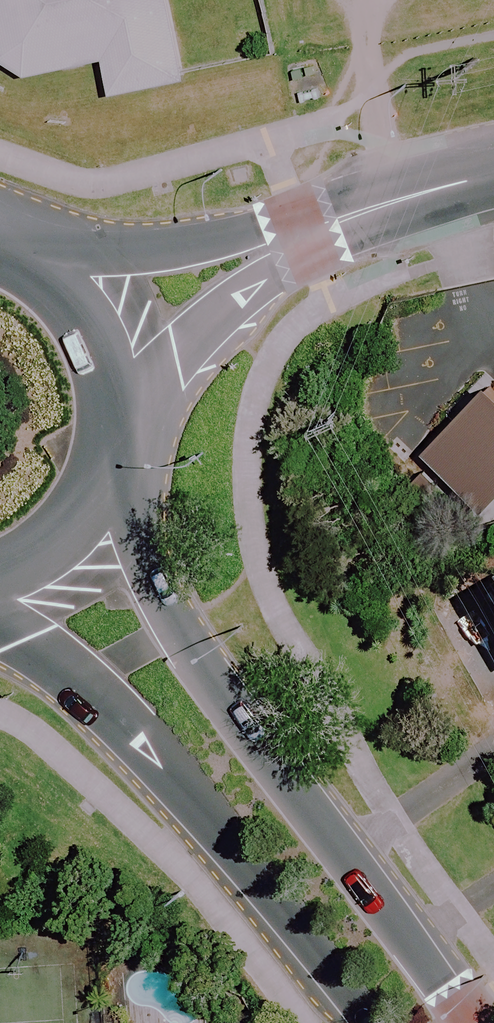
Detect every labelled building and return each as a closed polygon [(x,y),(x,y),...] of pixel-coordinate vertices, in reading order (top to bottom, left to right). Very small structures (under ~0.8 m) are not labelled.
[(163,0),(0,0),(0,54),(5,77),(90,58),(98,95),(179,77),(163,0)] [(420,456),(478,511),(493,494),(493,378),(420,456)] [(477,593),(493,619),(493,581),(477,593)]
